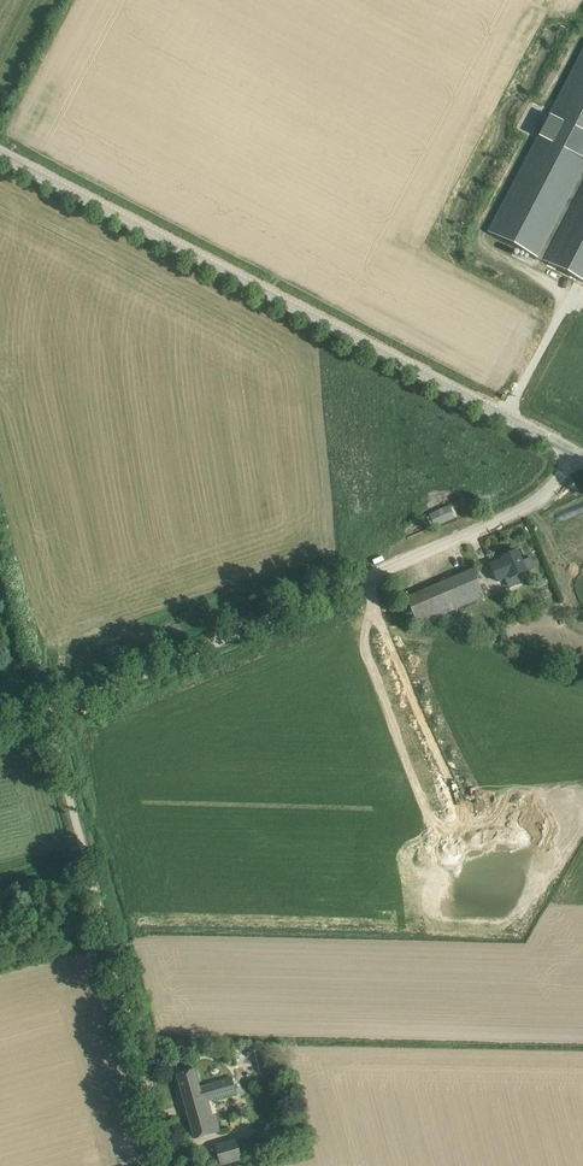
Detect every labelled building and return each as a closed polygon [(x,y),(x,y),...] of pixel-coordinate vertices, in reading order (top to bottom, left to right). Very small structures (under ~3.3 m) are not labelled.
[(489,233),(582,282),(582,52),(489,233)] [(454,517),(451,512),(449,506),(429,515),(434,526),(454,517)] [(508,576),(509,578),(535,567),(531,557),(522,561),(518,550),(501,557),(501,559),(490,564),(497,581),(508,576)] [(486,599),(478,580),(473,569),(406,598),(418,624),(472,601),(473,604),(477,602),(477,603),(486,599)] [(194,1069),(176,1074),(195,1139),(220,1132),(215,1114),(213,1115),(209,1101),(236,1094),(231,1078),(209,1084),(209,1085),(199,1088),(194,1069)] [(220,1165),(225,1164),(247,1157),(242,1140),(235,1142),(235,1139),(226,1141),(214,1145),(220,1165)]
